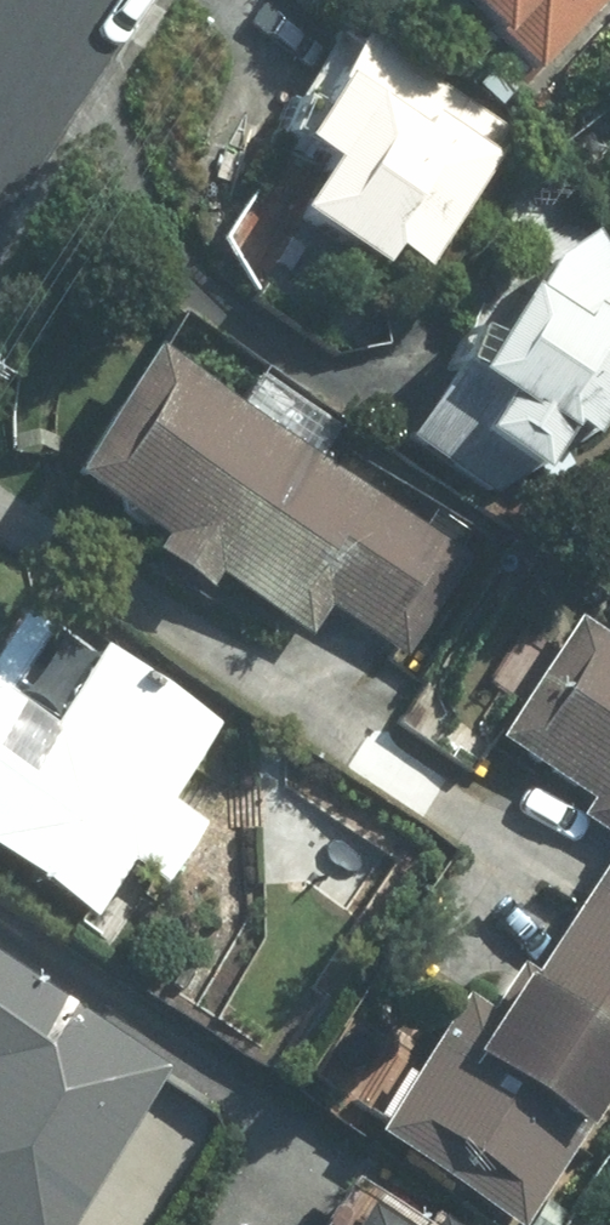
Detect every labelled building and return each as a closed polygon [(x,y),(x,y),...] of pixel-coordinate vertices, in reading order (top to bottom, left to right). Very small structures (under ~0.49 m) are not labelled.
[(578,0),(464,0),(524,58),(578,0)] [(404,248),(494,112),(346,19),(325,51),(314,44),(269,109),(303,131),(303,133),(271,185),(358,244),(370,224),(404,248)] [(583,217),(538,243),(517,272),(503,261),(475,314),(459,307),(393,422),(482,483),(523,455),(534,469),(559,452),(549,439),(609,400),(609,261),(583,217)] [(231,390),(202,372),(135,327),(52,453),(61,459),(146,518),(136,534),(194,573),(203,562),(279,612),(299,625),(316,596),(396,648),(425,600),(459,543),(309,442),(325,419),(247,365),(231,390)] [(565,597),(479,718),(578,784),(567,800),(607,828),(563,894),(609,924),(609,630),(565,597)] [(16,600),(0,625),(0,849),(84,904),(120,851),(120,849),(155,873),(157,873),(195,815),(195,813),(160,791),(161,789),(210,715),(209,715),(86,633),(80,641),(16,600)] [(609,1064),(609,926),(564,896),(523,957),(505,945),(474,993),(450,978),(358,1119),(509,1217),(609,1064)] [(156,1055),(54,988),(5,955),(5,957),(0,965),(0,1224),(54,1224),(156,1055)] [(343,1184),(316,1224),(456,1224),(419,1200),(404,1217),(400,1224),(343,1184)] [(538,1192),(518,1224),(558,1224),(567,1209),(538,1192)]
